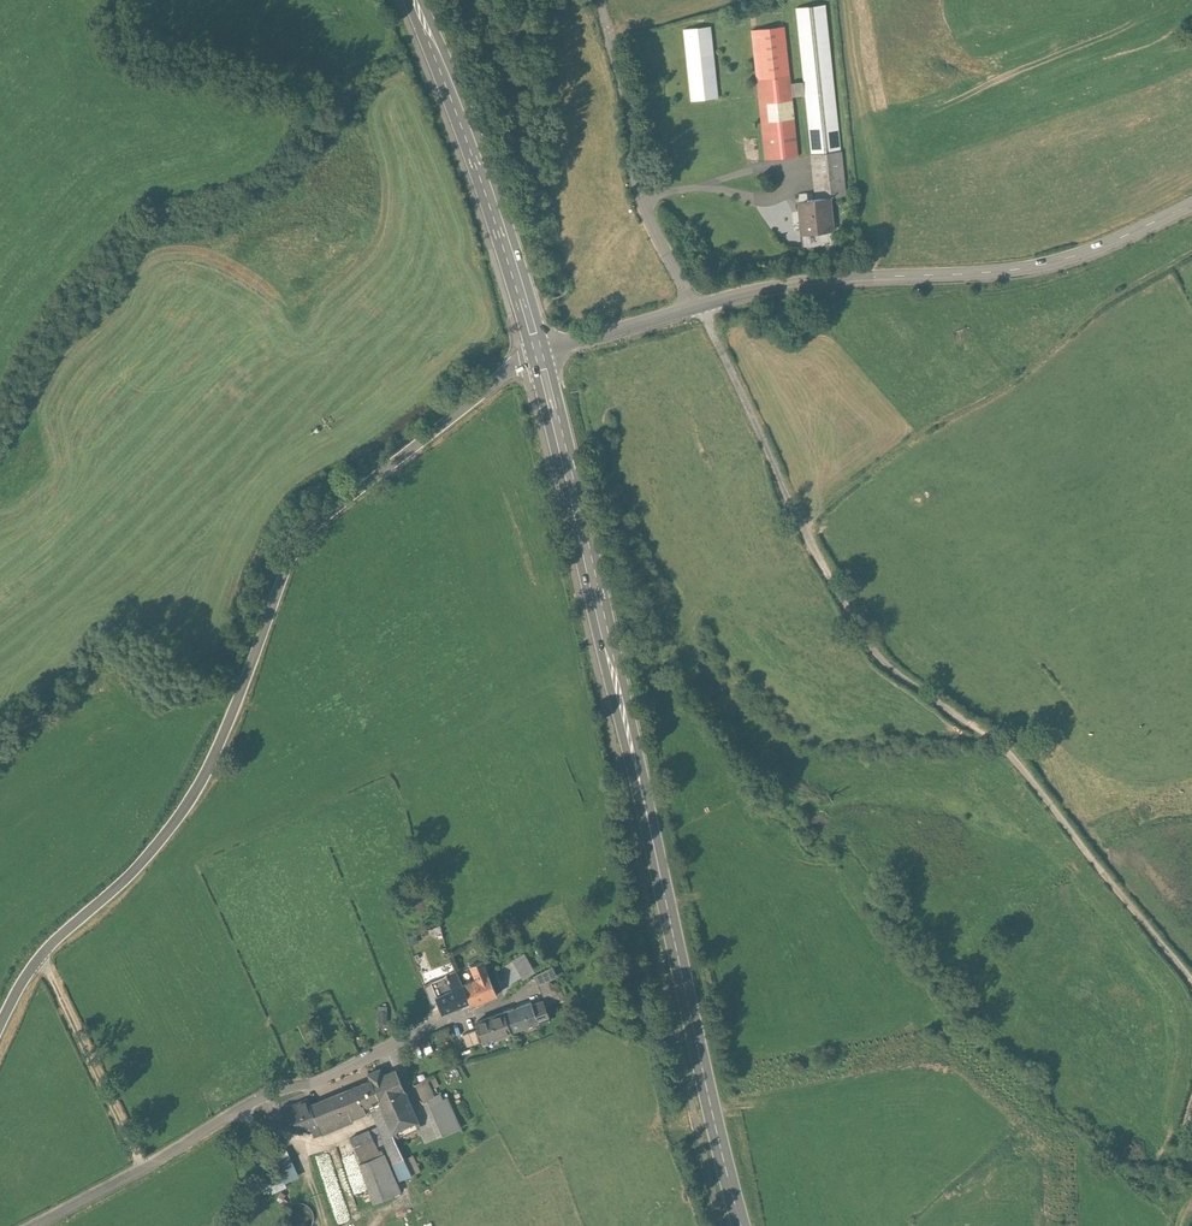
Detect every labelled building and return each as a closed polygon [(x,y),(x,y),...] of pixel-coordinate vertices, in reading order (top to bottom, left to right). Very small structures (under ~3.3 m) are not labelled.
[(807,100),(812,153),(843,150),(828,3),(797,7),(804,77),(791,79),(786,27),(753,30),(766,159),(801,156),(796,101),(807,100)] [(713,27),(685,30),(692,99),(721,96),(713,27)] [(843,150),(812,153),(816,199),(831,198),(847,196),(843,150)] [(801,234),(834,231),(831,198),(816,199),(798,201),(801,234)] [(834,231),(801,234),(802,249),(835,246),(834,231)]
